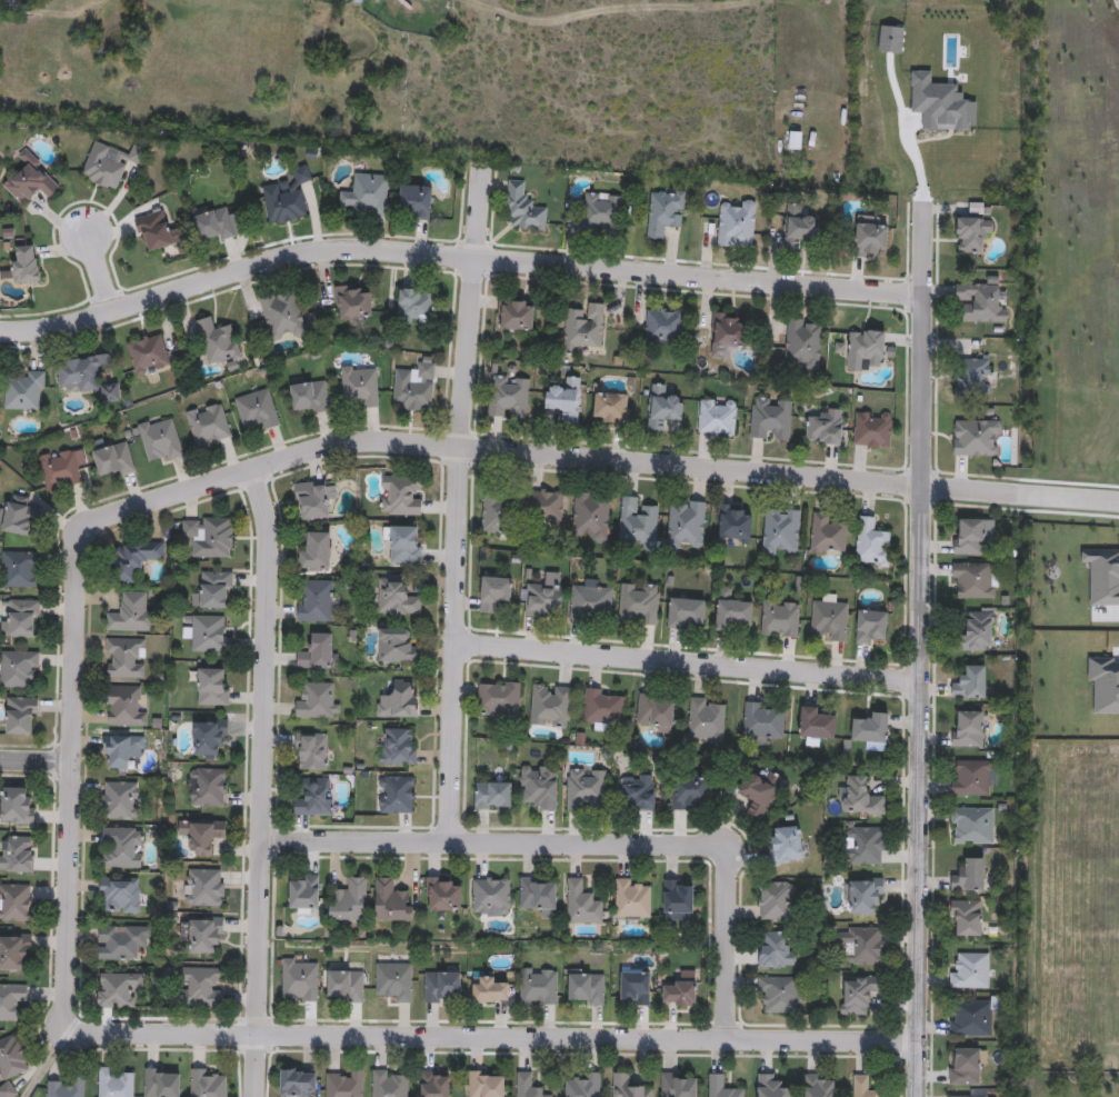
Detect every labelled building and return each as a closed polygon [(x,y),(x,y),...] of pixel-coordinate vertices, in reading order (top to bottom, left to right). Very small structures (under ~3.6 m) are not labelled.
[(79,180),(91,143),(129,156),(132,147),(147,151),(140,170),(127,166),(118,193),(79,180)] [(39,193),(22,209),(2,188),(26,166),(17,157),(24,150),(61,188),(47,201),(39,193)] [(268,228),(260,189),(292,182),(290,170),(308,166),(311,183),(300,186),(308,220),(268,228)] [(388,176),(386,219),(349,217),(349,207),(338,207),(338,195),(350,195),(350,174),(388,176)] [(544,233),(512,231),(512,219),(503,218),(506,181),(527,182),(526,206),(547,207),(544,233)] [(397,209),(398,187),(431,188),(430,222),(408,221),(408,210),(397,209)] [(666,242),(645,240),(650,190),(685,193),(681,232),(667,230),(666,242)] [(579,233),(582,193),(620,197),(617,237),(579,233)] [(716,248),(719,201),(755,203),(751,250),(716,248)] [(782,253),(785,206),(805,206),(805,218),(818,218),(817,242),(796,242),(796,253),(782,253)] [(159,209),(176,242),(147,257),(131,223),(159,209)] [(210,236),(197,239),(192,217),(228,209),(234,239),(212,243),(210,236)] [(852,258),(856,217),(878,218),(877,228),(888,229),(886,251),(876,250),(875,260),(852,258)] [(955,255),(956,219),(991,220),(990,243),(979,242),(979,256),(955,255)] [(12,286),(10,261),(17,261),(16,248),(36,246),(40,283),(12,286)] [(996,286),(996,310),(1006,310),(1006,325),(963,325),(963,301),(955,301),(955,286),(996,286)] [(371,320),(337,323),(333,288),(359,287),(359,293),(369,293),(371,320)] [(397,325),(397,290),(434,291),(434,326),(397,325)] [(259,299),(297,291),(306,337),(268,345),(259,299)] [(497,331),(498,298),(524,299),(523,308),(532,308),(531,332),(497,331)] [(603,306),(601,346),(579,345),(579,356),(562,355),(565,312),(582,313),(582,305),(603,306)] [(681,346),(645,346),(645,310),(681,310),(681,346)] [(710,359),(710,315),(736,316),(736,326),(746,326),(746,349),(732,349),(732,360),(710,359)] [(193,322),(214,317),(218,327),(230,323),(241,360),(207,370),(193,322)] [(786,320),(821,322),(819,371),(783,369),(786,320)] [(883,333),(881,371),(846,368),(849,330),(883,333)] [(124,345),(160,333),(171,367),(134,378),(124,345)] [(118,383),(120,403),(102,406),(100,391),(72,395),(71,386),(58,387),(54,362),(108,356),(109,365),(96,367),(98,386),(118,383)] [(956,392),(956,359),(989,359),(989,392),(956,392)] [(433,365),(430,413),(391,410),(393,372),(411,375),(412,363),(433,365)] [(340,401),(339,368),(376,366),(378,410),(353,411),(352,401),(340,401)] [(43,375),(43,411),(3,411),(3,375),(43,375)] [(488,419),(489,378),(528,379),(526,420),(488,419)] [(544,387),(567,388),(568,379),(580,379),(578,426),(558,425),(559,411),(543,410),(544,387)] [(291,418),(288,386),(324,381),(329,412),(291,418)] [(681,423),(661,422),(661,432),(647,431),(649,385),(662,386),(661,398),(682,399),(681,423)] [(269,390),(279,428),(256,433),(253,426),(241,429),(233,399),(269,390)] [(602,418),(592,418),(592,395),(626,396),(625,429),(602,429),(602,418)] [(737,402),(733,438),(697,435),(700,399),(737,402)] [(749,440),(751,399),(790,402),(788,443),(749,440)] [(222,405),(231,443),(194,452),(184,413),(222,405)] [(840,446),(806,446),(806,421),(818,421),(818,410),(840,410),(840,446)] [(853,448),(853,415),(889,415),(889,448),(853,448)] [(147,467),(136,426),(172,417),(182,458),(147,467)] [(952,458),(952,421),(999,421),(999,458),(952,458)] [(133,475),(98,480),(92,450),(128,445),(133,475)] [(73,450),(81,485),(44,492),(37,458),(73,450)] [(380,478),(419,478),(419,517),(380,517),(380,478)] [(296,522),(293,485),(334,482),(336,506),(327,507),(328,520),(296,522)] [(481,533),(481,491),(500,491),(500,502),(510,502),(510,533),(481,533)] [(561,493),(561,523),(526,523),(526,493),(561,493)] [(571,540),(573,493),(608,496),(607,542),(571,540)] [(657,512),(655,548),(617,546),(620,498),(633,499),(632,510),(657,512)] [(32,538),(0,532),(0,508),(1,502),(22,507),(38,510),(32,538)] [(680,512),(680,502),(703,503),(701,552),(666,550),(668,511),(680,512)] [(716,540),(716,507),(741,507),(741,518),(750,518),(750,540),(716,540)] [(797,557),(761,555),(763,510),(799,512),(797,557)] [(840,556),(810,556),(810,516),(828,516),(828,527),(846,527),(846,540),(840,540),(840,556)] [(181,540),(181,519),(231,519),(231,559),(190,559),(190,540),(181,540)] [(856,566),(858,519),(877,519),(876,532),(889,532),(887,567),(856,566)] [(952,540),(958,540),(958,521),(982,521),(982,556),(952,556),(952,540)] [(419,528),(419,565),(388,565),(388,541),(382,541),(382,528),(419,528)] [(329,571),(298,571),(298,547),(306,547),(306,533),(329,533),(329,571)] [(141,562),(141,575),(133,575),(133,585),(111,585),(111,550),(122,550),(123,542),(163,542),(163,564),(141,562)] [(1,589),(1,554),(38,554),(38,589),(1,589)] [(951,565),(996,565),(996,600),(961,600),(961,589),(951,589),(951,565)] [(232,610),(191,610),(191,596),(201,596),(201,574),(232,574),(232,610)] [(407,598),(419,598),(419,618),(376,618),(376,577),(407,577),(407,598)] [(479,615),(479,579),(511,579),(511,605),(498,605),(498,615),(479,615)] [(569,620),(569,590),(580,590),(580,581),(600,581),(600,591),(611,591),(610,621),(569,620)] [(330,582),(330,625),(298,625),(298,582),(330,582)] [(658,586),(656,627),(618,626),(619,585),(658,586)] [(561,587),(560,614),(550,614),(550,619),(524,618),(526,587),(561,587)] [(715,634),(716,589),(730,589),(729,601),(751,602),(750,626),(738,626),(738,635),(715,634)] [(149,632),(104,632),(104,616),(117,616),(117,594),(149,594),(149,632)] [(845,645),(819,642),(819,634),(809,632),(811,604),(821,605),(822,596),(837,597),(836,607),(848,608),(845,645)] [(705,601),(702,622),(690,622),(690,631),(666,630),(668,599),(705,601)] [(1,638),(1,602),(38,602),(38,638),(1,638)] [(798,639),(760,638),(760,602),(798,602),(798,639)] [(953,652),(953,638),(967,638),(967,610),(992,610),(992,652),(953,652)] [(855,646),(856,612),(886,612),(885,640),(875,640),(875,647),(855,646)] [(230,627),(229,655),(192,654),(193,641),(183,641),(184,617),(226,618),(226,627),(230,627)] [(376,665),(376,631),(407,631),(407,642),(418,642),(418,665),(376,665)] [(333,636),(333,671),(296,670),(296,650),(308,650),(309,636),(333,636)] [(144,640),(143,680),(104,679),(104,640),(144,640)] [(38,689),(0,689),(0,654),(38,654),(38,689)] [(950,700),(950,678),(961,678),(961,667),(983,667),(983,700),(950,700)] [(196,707),(196,670),(228,670),(228,707),(196,707)] [(376,719),(376,694),(388,694),(388,682),(409,682),(409,694),(418,694),(418,719),(376,719)] [(337,720),(293,720),(294,696),(304,696),(304,685),(337,685),(337,720)] [(519,720),(477,720),(477,685),(519,685),(519,720)] [(571,689),(568,730),(529,727),(532,686),(571,689)] [(104,728),(104,687),(138,687),(138,707),(144,707),(144,728),(104,728)] [(592,732),(593,725),(582,724),(583,691),(623,692),(622,725),(609,725),(608,732),(592,732)] [(649,726),(636,725),(638,695),(675,698),(670,736),(648,734),(649,726)] [(37,736),(4,736),(4,699),(37,699),(37,736)] [(725,701),(722,745),(687,744),(689,699),(725,701)] [(742,736),(742,706),(783,707),(782,739),(770,739),(770,748),(751,747),(751,737),(742,736)] [(832,741),(798,739),(800,708),(825,709),(823,718),(835,719),(832,741)] [(850,744),(850,722),(863,722),(863,714),(887,715),(886,745),(850,744)] [(982,714),(982,749),(951,749),(951,714),(982,714)] [(202,762),(202,755),(192,755),(192,721),(227,721),(227,746),(214,746),(214,762),(202,762)] [(413,767),(379,767),(379,731),(413,731),(413,767)] [(324,771),(294,771),(294,735),(324,735),(324,771)] [(143,760),(131,760),(131,771),(102,771),(102,738),(143,738),(143,760)] [(950,797),(950,762),(992,762),(992,797),(950,797)] [(520,801),(520,768),(556,768),(556,812),(531,812),(531,801),(520,801)] [(781,779),(761,821),(748,815),(753,804),(736,796),(746,774),(759,780),(763,770),(781,779)] [(190,771),(224,771),(224,808),(190,808),(190,771)] [(568,808),(568,771),(605,771),(605,808),(568,808)] [(653,777),(653,812),(629,812),(629,804),(619,804),(619,777),(653,777)] [(883,797),(883,816),(842,816),(842,777),(867,777),(867,797),(883,797)] [(412,778),(412,815),(379,815),(379,778),(412,778)] [(693,801),(693,812),(670,812),(670,779),(706,779),(706,801),(693,801)] [(330,817),(293,817),(293,796),(303,796),(303,780),(330,780),(330,817)] [(101,820),(101,784),(137,784),(137,820),(101,820)] [(511,784),(511,811),(473,811),(473,784),(511,784)] [(34,826),(0,826),(0,789),(23,789),(23,800),(34,800),(34,826)] [(992,846),(949,846),(950,809),(992,810),(992,846)] [(213,857),(188,857),(188,835),(178,835),(178,824),(224,824),(224,846),(213,846),(213,857)] [(766,842),(776,841),(775,829),(799,827),(803,864),(769,867),(766,842)] [(101,869),(101,829),(141,829),(141,869),(101,869)] [(883,829),(883,866),(846,866),(846,829),(883,829)] [(31,874),(0,874),(0,849),(7,849),(7,839),(31,839),(31,874)] [(982,892),(949,892),(949,871),(960,871),(960,859),(982,859),(982,892)] [(183,870),(223,870),(223,908),(183,908),(183,870)] [(288,915),(288,877),(318,877),(318,915),(288,915)] [(138,915),(99,915),(99,879),(138,879),(138,915)] [(364,879),(364,921),(328,921),(328,890),(341,890),(341,879),(364,879)] [(397,879),(397,890),(412,890),(412,924),(373,924),(373,879),(397,879)] [(459,912),(424,912),(424,879),(449,879),(449,889),(459,889),(459,912)] [(508,879),(508,918),(471,918),(471,879),(508,879)] [(568,924),(568,879),(580,879),(580,890),(589,890),(589,902),(601,902),(601,924),(568,924)] [(848,917),(848,879),(881,880),(881,906),(871,906),(871,917),(848,917)] [(613,880),(638,880),(638,890),(650,890),(650,925),(613,925),(613,880)] [(519,881),(554,882),(553,915),(518,915),(519,881)] [(692,881),(692,924),(662,924),(662,881),(692,881)] [(758,884),(793,884),(793,921),(758,921),(758,884)] [(32,923),(0,923),(0,886),(32,886),(32,923)] [(980,938),(949,938),(949,901),(980,901),(980,938)] [(188,955),(188,919),(223,919),(223,944),(212,944),(212,955),(188,955)] [(97,961),(97,928),(146,928),(146,950),(136,950),(136,961),(97,961)] [(882,966),(846,966),(846,946),(833,946),(833,929),(882,929),(882,966)] [(781,945),(793,945),(793,969),(758,969),(758,933),(781,933),(781,945)] [(20,971),(0,971),(0,936),(30,936),(30,961),(20,961),(20,971)] [(988,955),(988,990),(949,990),(949,955),(988,955)] [(281,1004),(281,959),(318,959),(318,1004),(281,1004)] [(410,1004),(386,1004),(386,996),(373,996),(373,965),(410,965),(410,1004)] [(220,969),(220,1009),(179,1009),(179,969),(220,969)] [(518,1006),(518,970),(556,970),(556,1006),(518,1006)] [(362,971),(362,1004),(327,1004),(327,971),(362,971)] [(456,973),(456,1005),(422,1005),(422,973),(456,973)] [(568,974),(602,974),(602,1006),(568,1006),(568,974)] [(96,1010),(96,975),(141,975),(141,986),(130,986),(130,1010),(96,1010)] [(648,975),(648,1007),(619,1007),(619,975),(648,975)] [(685,975),(693,975),(693,1008),(660,1008),(660,984),(685,984),(685,975)] [(507,1006),(470,1006),(470,978),(496,978),(496,984),(507,984),(507,1006)] [(867,1017),(839,1017),(839,978),(879,978),(879,993),(867,993),(867,1017)] [(757,1004),(757,979),(798,979),(798,1015),(766,1015),(766,1004),(757,1004)] [(16,1023),(0,1023),(0,986),(26,986),(26,1008),(16,1008),(16,1023)] [(948,1038),(949,1001),(999,1001),(998,1014),(990,1014),(989,1038),(948,1038)] [(2,1081),(0,1076),(0,1041),(16,1036),(29,1071),(2,1081)] [(132,1069),(132,1096),(97,1096),(97,1069),(132,1069)] [(179,1069),(179,1096),(143,1096),(143,1069),(179,1069)] [(226,1071),(226,1096),(189,1096),(189,1071),(226,1071)] [(314,1071),(314,1096),(278,1096),(278,1071),(314,1071)] [(361,1071),(361,1096),(324,1096),(324,1071),(361,1071)] [(407,1071),(407,1096),(371,1096),(371,1071),(407,1071)] [(449,1073),(449,1096),(419,1096),(419,1073),(449,1073)] [(503,1073),(503,1096),(467,1096),(467,1073),(503,1073)] [(551,1096),(515,1096),(516,1074),(527,1074),(527,1085),(539,1085),(539,1096),(551,1096)] [(599,1075),(599,1096),(565,1096),(565,1075),(599,1075)] [(651,1087),(651,1096),(612,1096),(612,1075),(627,1075),(627,1087),(651,1087)] [(696,1076),(696,1096),(659,1096),(659,1076),(696,1076)] [(742,1087),(742,1096),(707,1096),(707,1076),(720,1076),(720,1087),(742,1087)] [(790,1087),(790,1096),(757,1096),(757,1076),(778,1076),(778,1087),(790,1087)] [(833,1085),(833,1096),(803,1096),(803,1076),(825,1076),(825,1085),(833,1085)] [(876,1087),(876,1096),(851,1096),(851,1077),(865,1077),(865,1087),(876,1087)] [(83,1080),(83,1096),(47,1096),(47,1080),(83,1080)] [(8,1085),(16,1096),(0,1096),(0,1089),(8,1085)]
